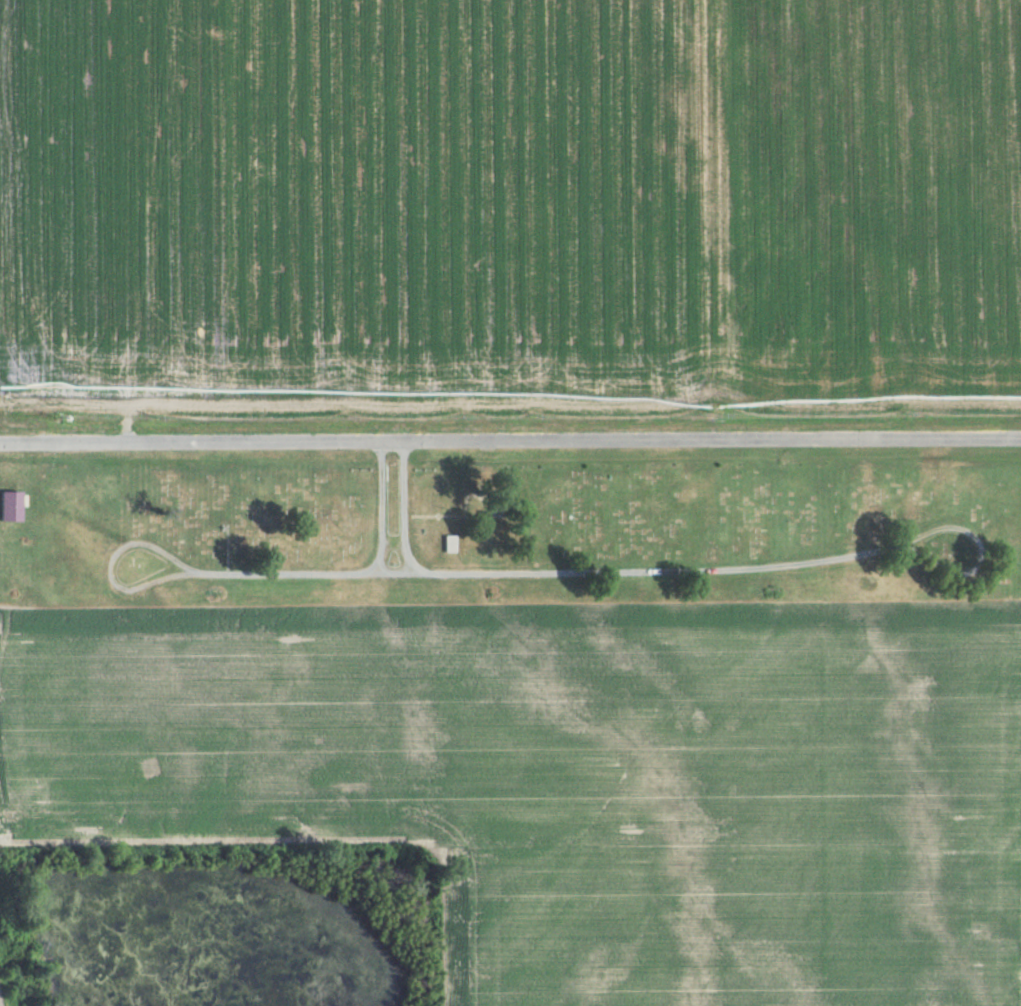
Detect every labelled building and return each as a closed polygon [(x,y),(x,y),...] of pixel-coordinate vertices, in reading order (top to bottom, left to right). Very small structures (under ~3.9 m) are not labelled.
[(23,492),(2,491),(1,521),(22,521),(23,492)]
